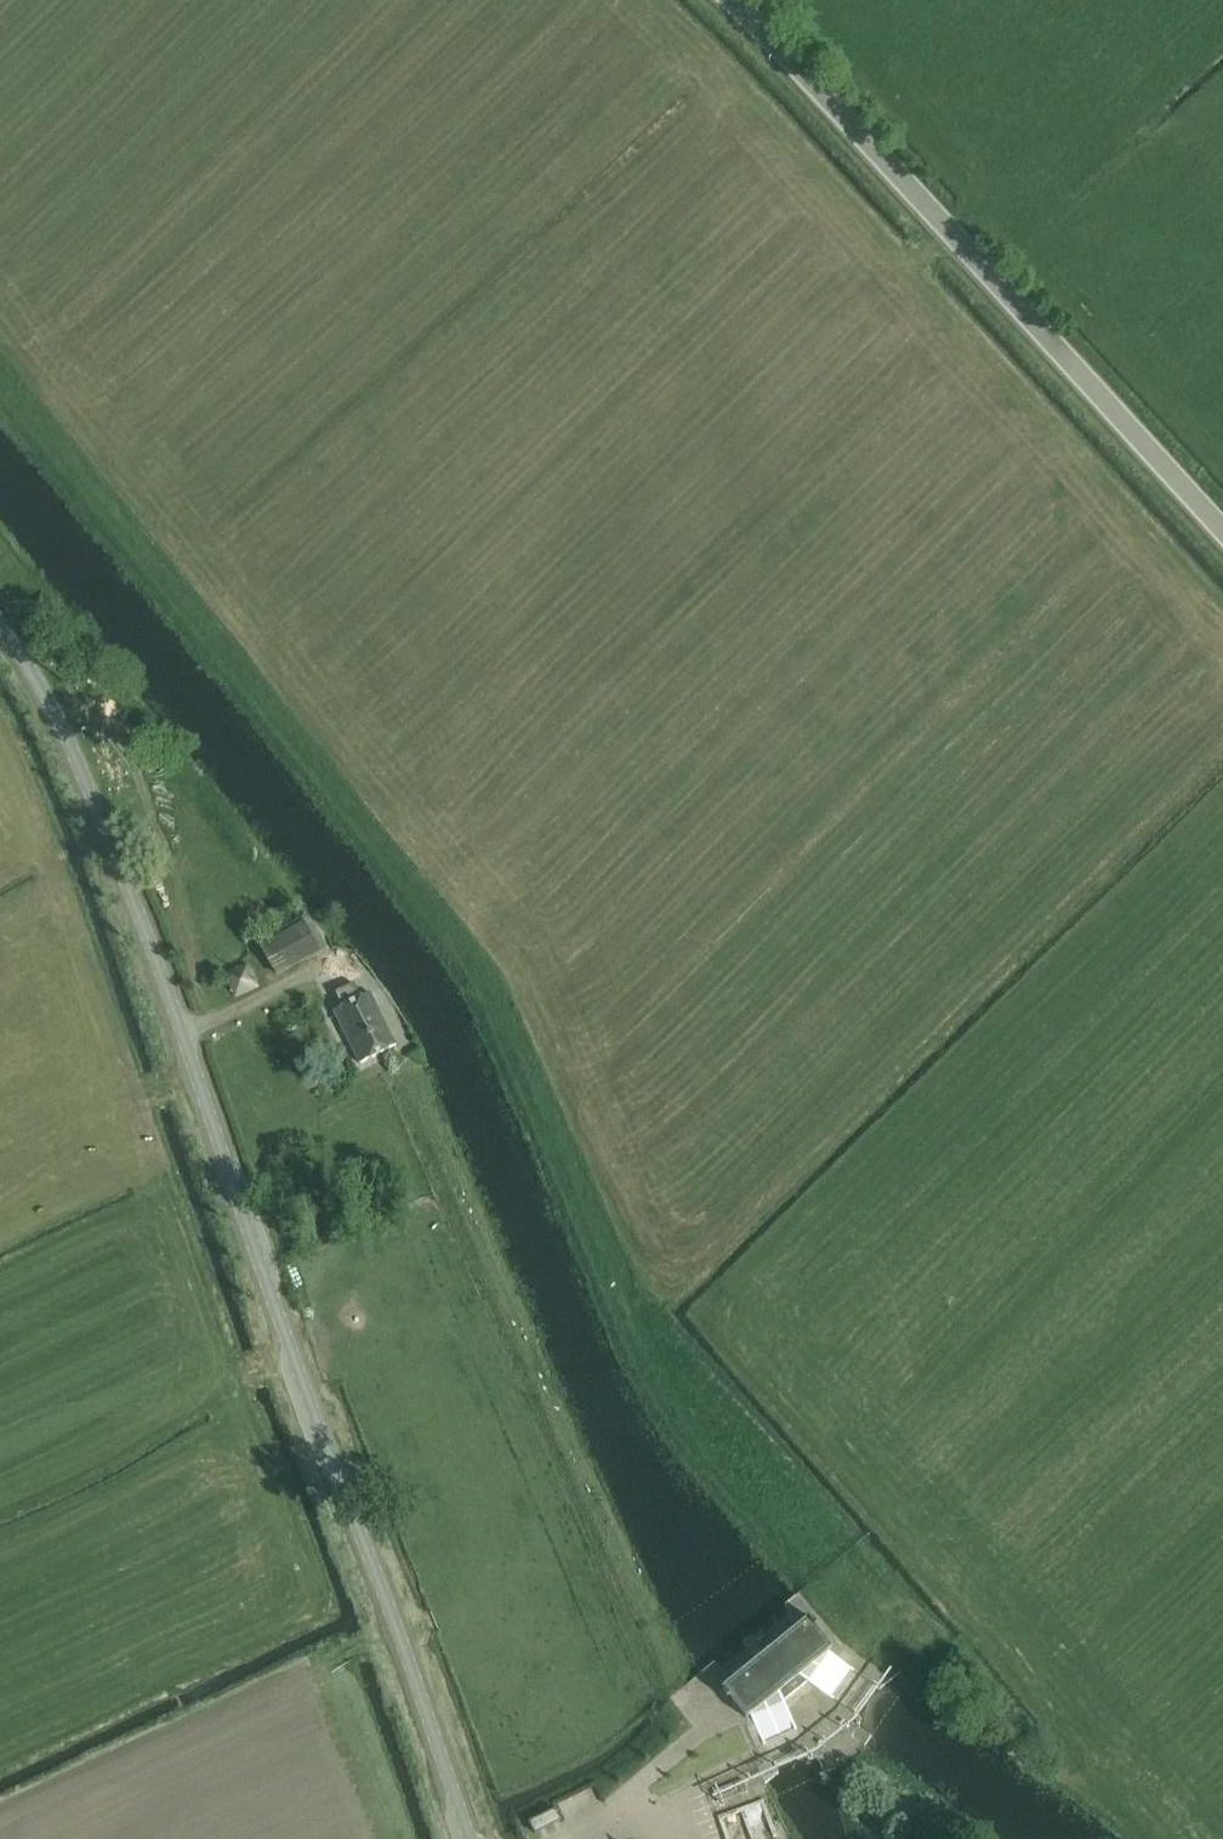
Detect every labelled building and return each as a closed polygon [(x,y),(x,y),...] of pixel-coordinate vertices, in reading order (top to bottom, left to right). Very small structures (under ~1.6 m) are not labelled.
[(302,922),(261,945),(278,977),(320,952),(302,922)] [(394,1046),(368,995),(360,1000),(352,985),(334,994),(342,1008),(333,1013),(359,1063),(394,1046)] [(831,1647),(806,1619),(784,1637),(739,1673),(720,1688),(745,1718),(764,1702),(808,1667),(831,1647)] [(559,1812),(532,1822),(536,1834),(563,1823),(559,1812)]
